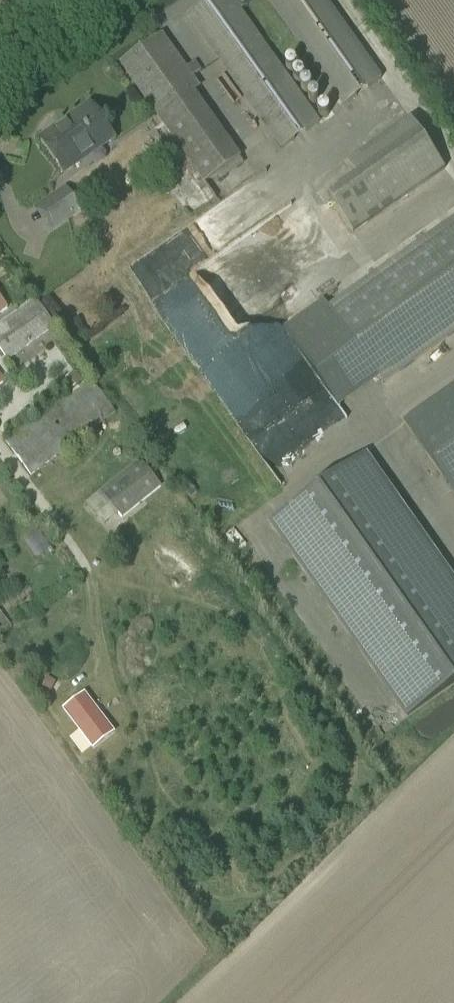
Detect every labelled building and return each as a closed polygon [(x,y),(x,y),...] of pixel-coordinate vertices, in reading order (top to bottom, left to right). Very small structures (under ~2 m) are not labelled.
[(188,17),(282,148),(321,121),(238,4),(244,0),(212,0),(188,17)] [(383,77),(327,0),(270,0),(344,105),(383,77)] [(162,35),(121,64),(133,80),(204,181),(241,155),(195,91),(201,87),(193,77),(202,71),(195,62),(186,68),(173,52),(162,35)] [(65,173),(114,139),(91,105),(41,140),(65,173)] [(403,125),(321,186),(348,223),(431,162),(403,125)] [(66,186),(55,194),(73,219),(83,211),(66,186)] [(226,247),(290,206),(280,190),(241,216),(234,205),(224,212),(218,202),(203,212),(226,247)] [(328,308),(323,301),(284,328),(340,408),(378,381),(382,386),(453,336),(453,220),(328,308)] [(11,308),(0,294),(0,317),(11,308)] [(56,327),(36,301),(0,326),(0,351),(8,362),(56,327)] [(31,477),(116,413),(89,379),(85,382),(77,372),(63,382),(71,392),(5,441),(31,477)] [(403,422),(453,495),(453,387),(403,422)] [(368,452),(267,522),(405,720),(453,685),(453,575),(368,452)] [(122,519),(161,487),(140,461),(100,493),(122,519)] [(0,611),(0,634),(11,626),(0,611)] [(113,732),(85,695),(65,710),(93,747),(113,732)]
